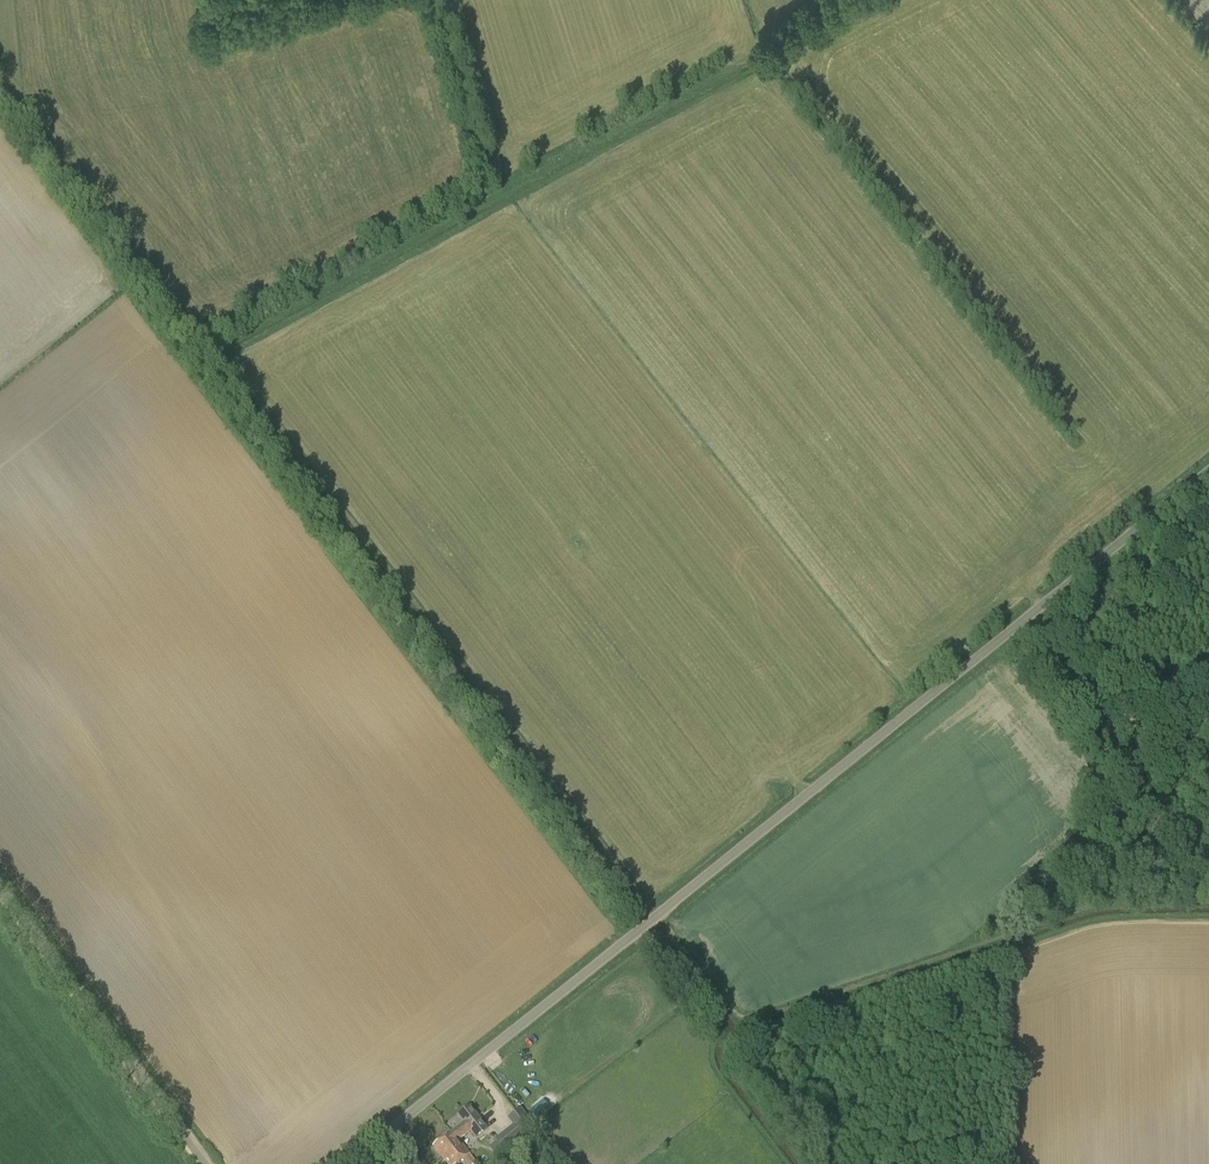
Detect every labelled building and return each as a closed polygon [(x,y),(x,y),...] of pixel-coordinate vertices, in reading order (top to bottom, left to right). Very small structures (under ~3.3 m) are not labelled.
[(483,1106),(490,1100),(484,1092),(476,1098),(483,1106)] [(452,1131),(460,1140),(470,1132),(475,1138),(487,1129),(470,1106),(458,1115),(463,1122),(452,1131)] [(505,1152),(536,1127),(520,1108),(507,1119),(512,1125),(495,1139),(505,1152)] [(460,1140),(452,1131),(433,1146),(447,1163),(457,1163),(463,1159),(467,1163),(474,1163),(476,1163),(470,1154),(460,1140)]
